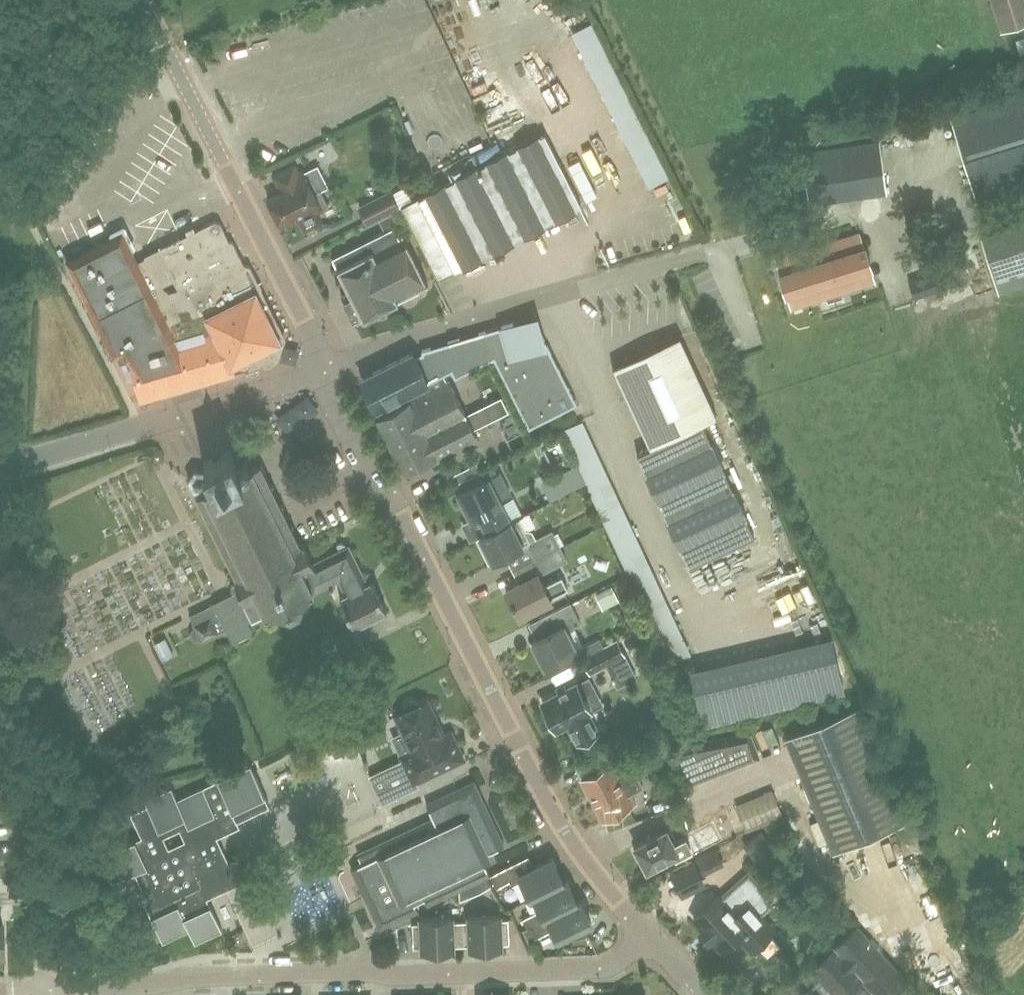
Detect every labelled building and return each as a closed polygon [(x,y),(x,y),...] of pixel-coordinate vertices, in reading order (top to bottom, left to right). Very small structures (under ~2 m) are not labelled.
[(1000,30),(1023,23),(1023,13),(1020,0),(991,0),(1000,30)] [(399,195),(397,196),(441,284),(516,246),(517,249),(520,247),(519,245),(567,221),(568,224),(577,220),(580,226),(583,225),(581,222),(662,182),(663,184),(666,183),(596,43),(595,44),(520,82),(520,81),(519,82),(475,104),(457,113),(454,115),(453,114),(452,115),(474,159),(399,196),(399,195)] [(950,119),(974,198),(1023,183),(1023,96),(950,119)] [(885,191),(877,141),(800,153),(808,205),(885,191)] [(425,148),(416,153),(425,171),(435,166),(425,148)] [(316,212),(327,207),(319,191),(312,194),(301,171),(296,173),(293,167),(274,176),(281,191),(266,198),(280,225),(294,217),(296,222),(298,221),(303,230),(320,221),(316,212)] [(399,208),(390,192),(357,209),(365,225),(399,208)] [(818,205),(818,216),(839,215),(838,204),(818,205)] [(345,312),(346,312),(352,323),(360,318),(360,319),(427,286),(402,236),(398,238),(392,227),(396,225),(390,213),(377,220),(382,230),(333,255),(338,265),(334,267),(350,298),(347,300),(348,301),(341,305),(345,312)] [(138,398),(260,364),(273,358),(279,341),(277,339),(279,332),(273,320),(267,318),(266,315),(268,309),(262,297),(256,294),(251,284),(257,281),(256,279),(255,280),(248,266),(243,264),(237,253),(231,242),(228,240),(223,231),(218,222),(213,221),(140,253),(142,255),(133,260),(118,229),(62,257),(111,354),(113,354),(117,361),(127,359),(138,398)] [(981,243),(996,293),(1023,284),(1023,230),(981,243)] [(776,260),(780,273),(779,274),(785,294),(786,293),(791,306),(874,280),(870,267),(871,267),(865,246),(863,247),(859,234),(776,260)] [(360,378),(364,385),(375,408),(451,370),(454,377),(493,357),(528,427),(558,412),(551,398),(569,389),(540,332),(536,334),(532,320),(513,325),(513,323),(421,349),(422,352),(413,355),(412,352),(360,378)] [(753,535),(701,423),(716,416),(679,335),(611,366),(649,448),(636,453),(688,565),(753,535)] [(377,416),(391,445),(404,470),(430,457),(433,461),(478,439),(448,380),(377,416)] [(590,418),(570,426),(648,612),(668,604),(590,418)] [(206,472),(195,471),(188,479),(193,489),(206,491),(196,495),(235,577),(245,598),(241,600),(246,611),(250,619),(251,621),(264,614),(265,616),(278,609),(280,611),(283,613),(287,614),(290,613),(293,612),(296,610),(298,607),(299,604),(299,601),(299,598),(338,579),(327,556),(312,563),(302,544),(298,546),(259,465),(249,470),(246,463),(243,462),(237,464),(230,451),(203,464),(206,472)] [(476,539),(517,518),(517,517),(510,521),(499,499),(511,494),(499,472),(495,474),(491,466),(462,480),(466,488),(456,493),(469,519),(478,515),(487,532),(478,537),(476,539)] [(551,494),(567,493),(566,482),(550,483),(551,494)] [(511,517),(524,509),(517,495),(503,503),(511,517)] [(535,559),(558,547),(550,532),(535,540),(530,529),(525,528),(523,529),(517,518),(476,539),(488,562),(490,561),(491,562),(506,554),(511,556),(519,551),(517,548),(527,544),(535,559)] [(327,556),(338,579),(345,594),(339,597),(354,627),(386,610),(371,581),(366,584),(348,546),(345,547),(344,544),(340,543),(336,545),(339,550),(327,556)] [(558,547),(535,559),(541,572),(565,560),(558,547)] [(542,585),(536,574),(505,590),(517,615),(550,599),(549,597),(566,588),(560,576),(542,585)] [(235,640),(237,640),(247,635),(249,634),(250,632),(251,630),(250,628),(250,627),(247,621),(250,619),(246,611),(241,600),(245,598),(235,577),(231,579),(233,583),(232,583),(231,585),(230,585),(230,587),(229,589),(230,590),(231,593),(211,603),(212,604),(187,616),(191,623),(190,624),(192,628),(191,629),(190,630),(189,632),(189,634),(190,636),(191,637),(192,639),(194,639),(196,639),(198,639),(200,642),(225,630),(228,637),(230,639),(231,640),(233,640),(235,640)] [(812,598),(807,583),(791,587),(795,602),(812,598)] [(604,609),(623,601),(617,587),(599,595),(604,609)] [(566,630),(579,623),(569,603),(539,618),(547,633),(530,642),(543,667),(576,651),(566,630)] [(771,628),(795,623),(793,612),(769,616),(771,628)] [(342,658),(363,647),(356,634),(335,644),(342,658)] [(169,636),(156,642),(166,663),(179,658),(169,636)] [(830,637),(689,670),(702,724),(843,691),(830,637)] [(598,638),(579,648),(583,655),(602,645),(598,638)] [(608,669),(625,660),(614,641),(582,658),(589,673),(606,664),(608,669)] [(555,730),(566,724),(576,744),(597,733),(587,713),(589,712),(589,710),(601,704),(587,677),(576,683),(540,701),(555,730)] [(415,785),(413,781),(462,758),(449,732),(442,736),(441,733),(438,735),(431,719),(434,718),(425,700),(417,705),(415,702),(412,701),(409,700),(406,701),(404,703),(402,705),(402,708),(403,711),(394,715),(413,755),(368,775),(381,801),(415,785)] [(831,849),(906,817),(858,705),(783,737),(831,849)] [(767,725),(754,730),(764,755),(776,751),(767,725)] [(748,732),(666,748),(681,787),(757,758),(748,732)] [(624,757),(598,770),(594,762),(573,767),(600,820),(632,804),(627,795),(640,788),(624,757)] [(235,820),(268,804),(249,764),(176,799),(170,787),(143,800),(145,805),(129,813),(140,836),(107,851),(120,877),(110,882),(123,909),(142,901),(161,942),(188,929),(194,942),(221,929),(204,893),(222,885),(218,876),(230,870),(215,837),(238,826),(235,820)] [(461,816),(480,856),(503,845),(473,781),(425,803),(436,827),(436,828),(461,816)] [(689,849),(693,857),(733,836),(720,811),(702,820),(709,834),(687,845),(683,838),(676,841),(669,828),(634,846),(635,848),(633,851),(638,859),(641,860),(646,869),(673,854),(675,856),(689,849)] [(489,875),(480,856),(461,816),(436,828),(350,868),(378,927),(417,909),(414,903),(423,899),(426,905),(489,875)] [(792,875),(800,867),(786,851),(781,856),(759,831),(742,846),(764,871),(777,860),(792,875)] [(672,875),(682,894),(702,884),(697,874),(721,862),(716,853),(672,875)] [(529,899),(566,882),(565,881),(562,882),(551,859),(518,875),(513,864),(489,875),(495,887),(508,881),(511,886),(520,881),(529,899)] [(750,949),(772,930),(758,915),(769,905),(746,879),(721,901),(717,896),(693,918),(709,936),(708,937),(719,950),(737,935),(750,949)] [(523,918),(527,926),(579,902),(578,901),(575,902),(566,882),(529,899),(529,900),(532,899),(538,911),(523,918)] [(589,924),(579,902),(527,926),(523,928),(529,940),(550,930),(555,941),(567,935),(570,940),(573,941),(576,940),(579,939),(582,938),(585,936),(581,928),(589,924)] [(459,921),(460,945),(468,945),(468,949),(473,948),(473,951),(484,951),(484,948),(500,947),(500,943),(508,943),(507,919),(499,919),(499,915),(467,917),(467,921),(459,921)] [(460,945),(459,921),(451,921),(451,917),(419,919),(419,923),(411,923),(412,947),(420,947),(420,951),(437,950),(437,953),(448,952),(448,949),(452,949),(452,945),(460,945)] [(859,978),(871,990),(866,994),(903,994),(896,987),(904,980),(855,927),(811,969),(821,979),(811,989),(810,988),(802,994),(841,994),(859,978)]
